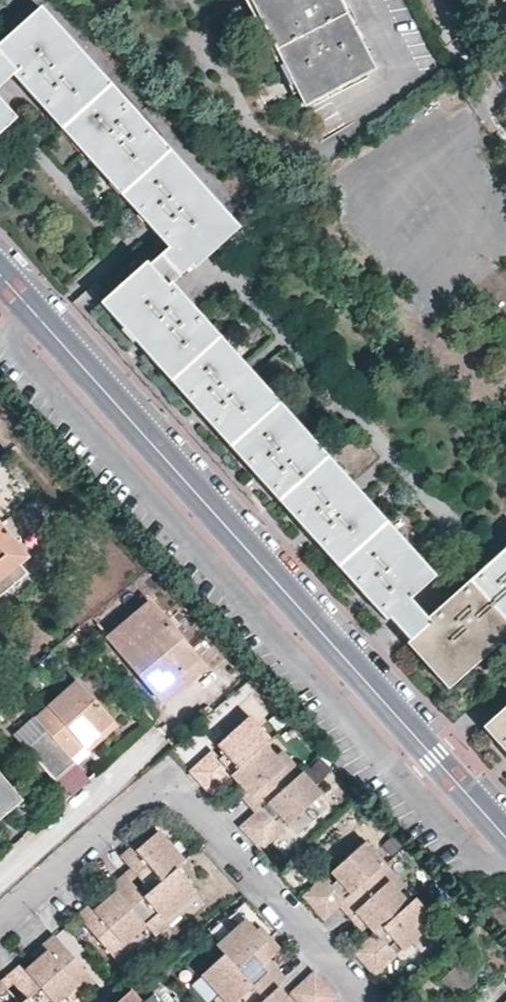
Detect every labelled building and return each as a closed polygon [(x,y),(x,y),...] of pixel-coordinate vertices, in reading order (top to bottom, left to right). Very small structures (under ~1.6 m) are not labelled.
[(336,0),(250,0),(302,106),(371,71),(338,4),(336,0)] [(393,528),(380,515),(379,514),(209,326),(171,282),(190,266),(193,268),(238,227),(216,202),(40,7),(0,44),(0,88),(12,77),(43,110),(75,145),(85,157),(141,219),(167,248),(148,265),(145,263),(99,304),(384,620),(388,617),(408,640),(405,643),(445,689),(505,634),(505,545),(427,616),(409,598),(434,575),(393,528)] [(15,117),(0,100),(0,131),(15,117)] [(24,558),(42,579),(83,546),(82,543),(8,451),(0,458),(0,530),(2,529),(15,547),(24,558)] [(15,547),(2,529),(0,530),(0,581),(6,588),(18,578),(21,569),(17,563),(8,552),(15,547)] [(17,563),(24,558),(15,547),(8,552),(17,563)] [(162,705),(205,668),(150,604),(106,640),(162,705)] [(96,736),(104,739),(116,728),(76,683),(35,718),(45,732),(30,743),(28,742),(24,745),(55,781),(74,764),(70,759),(67,754),(79,744),(83,748),(96,736)] [(481,728),(505,756),(505,706),(481,728)] [(265,739),(244,716),(238,722),(213,745),(223,756),(218,761),(194,782),(205,793),(227,773),(258,745),(265,739)] [(87,753),(104,739),(96,736),(83,748),(87,753)] [(70,759),(83,748),(79,744),(67,754),(70,759)] [(278,767),(269,758),(258,745),(227,773),(237,783),(248,796),(254,791),(264,801),(296,772),(285,760),(278,767)] [(218,761),(207,749),(185,771),(190,777),(194,782),(218,761)] [(285,760),(277,751),(269,758),(278,767),(285,760)] [(317,795),(296,772),(264,801),(252,811),(235,826),(246,838),(269,817),(275,813),(284,824),(317,795)] [(1,809),(5,814),(20,802),(0,778),(0,809),(1,809)] [(264,801),(254,791),(248,796),(237,783),(231,789),(252,811),(264,801)] [(279,828),(269,817),(246,838),(250,842),(256,849),(279,828)] [(180,859),(154,828),(143,838),(131,848),(138,856),(128,865),(148,887),(172,866),(180,859)] [(406,840),(398,831),(382,845),(390,854),(406,840)] [(138,856),(131,848),(143,838),(139,834),(117,853),(128,865),(138,856)] [(380,864),(368,851),(359,841),(327,870),(337,881),(332,886),(309,907),(319,918),(336,903),(347,893),(380,864)] [(392,892),(383,882),(390,876),(380,864),(347,893),(357,904),(351,909),(362,920),(372,931),(403,904),(392,892)] [(192,888),(172,866),(148,887),(143,892),(123,870),(110,882),(115,887),(146,923),(155,933),(166,922),(160,916),(172,906),(192,888)] [(321,875),(298,896),(303,900),(309,907),(332,886),(321,875)] [(399,885),(390,876),(383,882),(392,892),(399,885)] [(146,923),(115,887),(105,896),(89,910),(93,915),(85,922),(118,959),(129,949),(123,943),(135,933),(146,923)] [(105,896),(99,890),(75,910),(85,922),(93,915),(89,910),(105,896)] [(357,904),(347,893),(336,903),(356,925),(362,920),(351,909),(357,904)] [(431,920),(410,897),(403,904),(372,931),(349,951),(360,963),(382,942),(388,937),(398,948),(431,920)] [(177,913),(172,906),(160,916),(166,922),(177,913)] [(262,941),(251,930),(242,919),(214,943),(221,951),(244,977),(265,960),(254,948),(262,941)] [(276,949),(256,926),(251,930),(262,941),(254,948),(265,960),(276,949)] [(63,942),(53,930),(30,950),(36,957),(53,942),(58,947),(63,942)] [(140,940),(135,933),(123,943),(129,949),(140,940)] [(95,979),(63,942),(58,947),(53,942),(36,957),(25,966),(56,1001),(66,993),(77,983),(82,990),(95,979)] [(393,953),(382,942),(360,963),(364,968),(369,974),(393,953)] [(244,977),(221,951),(199,971),(217,992),(226,1001),(256,1001),(273,987),(282,980),(270,966),(249,983),(244,977)] [(20,960),(7,972),(26,993),(20,998),(16,1001),(56,1001),(25,966),(20,960)] [(309,972),(287,992),(297,1001),(300,1001),(320,983),(309,972)] [(1,977),(0,978),(0,1001),(16,1001),(20,998),(1,977)] [(82,990),(77,983),(66,993),(71,1000),(82,990)] [(320,983),(300,1001),(323,1001),(331,996),(320,983)] [(273,987),(256,1001),(287,1001),(273,987)] [(128,991),(115,1001),(138,1001),(128,991)] [(217,992),(211,998),(215,1001),(226,1001),(217,992)] [(154,993),(144,1001),(162,1001),(154,993)]
